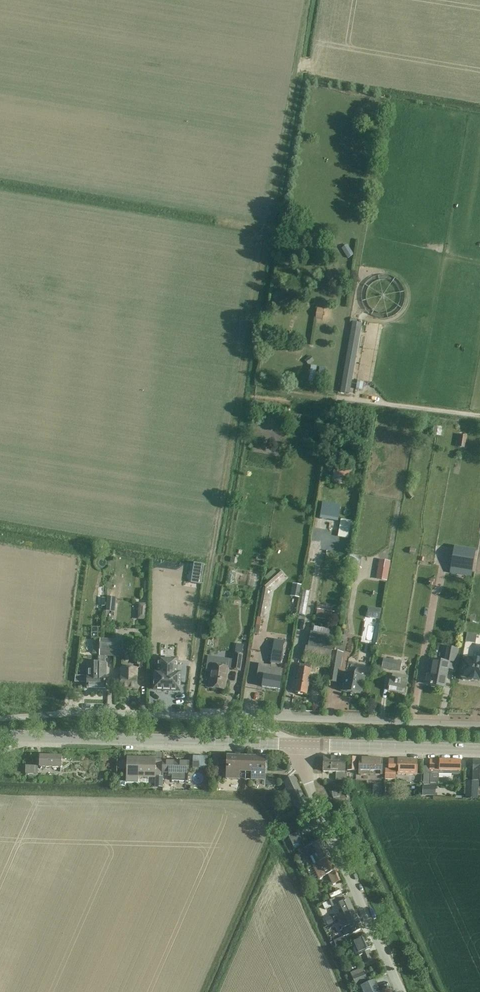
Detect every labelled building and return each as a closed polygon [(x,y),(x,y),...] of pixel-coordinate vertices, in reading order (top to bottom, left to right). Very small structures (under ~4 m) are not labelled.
[(292,247),(299,241),(293,234),(292,235),(290,234),(285,239),(292,247)] [(341,249),(348,259),(354,256),(347,245),(341,249)] [(289,298),(284,288),(271,294),(275,304),(289,298)] [(322,319),(323,309),(316,308),(314,318),(322,319)] [(351,329),(340,393),(347,394),(350,394),(361,330),(351,329)] [(314,361),(310,356),(304,360),(308,365),(309,364),(314,361)] [(342,410),(357,412),(359,404),(343,401),(342,410)] [(433,426),(432,436),(435,436),(437,436),(441,437),(442,427),(433,426)] [(457,435),(455,447),(465,448),(466,436),(457,435)] [(333,477),(349,479),(351,470),(334,467),(333,477)] [(322,502),(320,519),(338,522),(340,505),(322,502)] [(454,547),(451,569),(472,572),(475,550),(454,547)] [(382,561),(378,579),(387,581),(390,563),(382,561)] [(194,564),(191,583),(201,585),(204,565),(194,564)] [(284,574),(292,569),(289,564),(281,569),(284,574)] [(267,582),(263,586),(266,589),(283,575),(279,571),(278,572),(275,569),(265,579),(267,582)] [(306,570),(302,591),(309,593),(313,571),(306,570)] [(236,573),(229,572),(227,584),(234,585),(236,573)] [(301,586),(293,584),(291,597),(299,598),(301,586)] [(256,625),(254,634),(259,635),(260,630),(264,631),(266,621),(262,620),(262,617),(267,590),(262,589),(257,616),(256,625)] [(298,615),(305,616),(309,593),(302,591),(298,615)] [(148,604),(139,603),(138,619),(147,620),(148,604)] [(366,618),(379,620),(381,610),(368,607),(366,618)] [(317,610),(316,618),(331,621),(332,619),(339,621),(340,614),(333,612),(317,610)] [(298,669),(294,693),(306,695),(310,671),(311,662),(329,665),(332,651),(333,646),(334,640),(334,637),(313,633),(310,632),(309,638),(309,640),(308,646),(306,646),(303,661),(305,661),(304,665),(299,664),(299,669),(298,669)] [(476,635),(466,633),(465,642),(475,644),(476,635)] [(100,655),(100,656),(105,656),(122,656),(122,640),(100,639),(100,655)] [(274,640),(270,663),(280,665),(284,642),(274,640)] [(430,660),(425,685),(444,688),(447,669),(453,670),(457,650),(447,648),(445,663),(430,660)] [(336,683),(339,667),(342,668),(344,653),(333,651),(330,665),(328,682),(336,683)] [(232,670),(239,671),(242,655),(234,654),(233,660),(232,670)] [(87,684),(87,688),(105,689),(106,664),(105,664),(105,656),(100,656),(100,663),(87,663),(87,676),(87,677),(87,683),(87,684)] [(207,656),(205,672),(210,672),(208,688),(224,690),(227,669),(232,670),(233,660),(229,660),(207,656)] [(463,678),(463,680),(471,681),(471,680),(479,681),(479,661),(465,658),(461,678),(463,678)] [(381,669),(400,672),(402,662),(383,659),(381,669)] [(175,660),(159,660),(159,668),(158,668),(158,674),(155,673),(154,689),(178,691),(179,674),(175,674),(175,660)] [(256,677),(256,678),(259,679),(259,682),(260,682),(261,682),(260,686),(279,689),(282,671),(269,669),(270,667),(264,666),(258,665),(256,677)] [(120,668),(120,689),(136,689),(137,669),(120,668)] [(344,673),(341,692),(349,693),(348,696),(352,697),(353,694),(361,695),(364,677),(362,677),(363,674),(363,672),(362,670),(359,669),(357,669),(355,671),(354,673),(354,675),(344,673)] [(392,674),(389,691),(404,694),(407,677),(392,674)] [(61,757),(40,756),(39,767),(61,768),(61,757)] [(193,756),(192,769),(192,771),(199,771),(199,769),(207,769),(207,757),(193,756)] [(226,780),(245,780),(246,757),(227,757),(226,780)] [(246,757),(245,780),(263,781),(264,758),(246,757)] [(323,757),(323,772),(335,772),(335,780),(346,781),(346,772),(344,772),(344,758),(323,757)] [(127,758),(126,782),(137,783),(137,777),(154,778),(154,777),(155,759),(127,758)] [(347,771),(356,772),(356,759),(347,758),(347,771)] [(382,760),(360,759),(359,775),(369,776),(370,772),(375,773),(374,776),(380,776),(381,776),(382,760)] [(388,759),(388,769),(396,769),(397,770),(397,775),(416,775),(416,771),(416,759),(398,759),(388,759)] [(423,774),(423,785),(429,785),(429,784),(438,784),(438,774),(451,774),(452,775),(457,775),(458,774),(459,774),(460,761),(455,760),(430,760),(429,768),(423,768),(423,774)] [(162,761),(162,773),(168,774),(168,776),(172,776),(172,781),(187,782),(188,774),(189,762),(162,761)] [(384,780),(385,780),(395,780),(396,769),(388,769),(384,769),(384,780)] [(154,785),(154,787),(162,788),(163,777),(162,777),(161,777),(155,777),(154,785)] [(466,781),(465,796),(477,797),(478,782),(466,781)] [(297,785),(289,789),(295,800),(302,797),(297,785)] [(422,796),(435,796),(435,787),(422,786),(422,796)] [(297,832),(288,837),(292,847),(298,844),(300,847),(300,848),(304,846),(302,842),(297,832)] [(311,845),(304,848),(309,858),(310,857),(312,856),(316,864),(319,862),(328,858),(330,857),(322,840),(311,845)] [(316,864),(312,866),(318,879),(320,878),(327,875),(332,885),(341,881),(336,871),(330,857),(328,858),(319,862),(316,864)] [(342,895),(329,901),(331,907),(338,904),(343,913),(336,916),(336,917),(338,921),(355,914),(348,899),(344,900),(342,895)] [(322,904),(325,910),(331,907),(329,901),(322,904)] [(338,921),(338,922),(341,929),(342,929),(345,936),(352,933),(352,934),(362,929),(355,914),(338,921)] [(332,916),(325,920),(327,926),(335,922),(332,916)] [(352,942),(358,957),(361,956),(363,962),(372,958),(369,950),(371,949),(365,936),(352,942)] [(336,946),(345,942),(343,937),(333,941),(336,946)] [(349,974),(351,974),(360,970),(358,965),(347,970),(349,974)] [(356,986),(356,985),(367,980),(368,980),(364,971),(363,972),(352,977),(356,986)] [(379,991),(374,980),(360,986),(363,991),(378,991),(379,991)]
